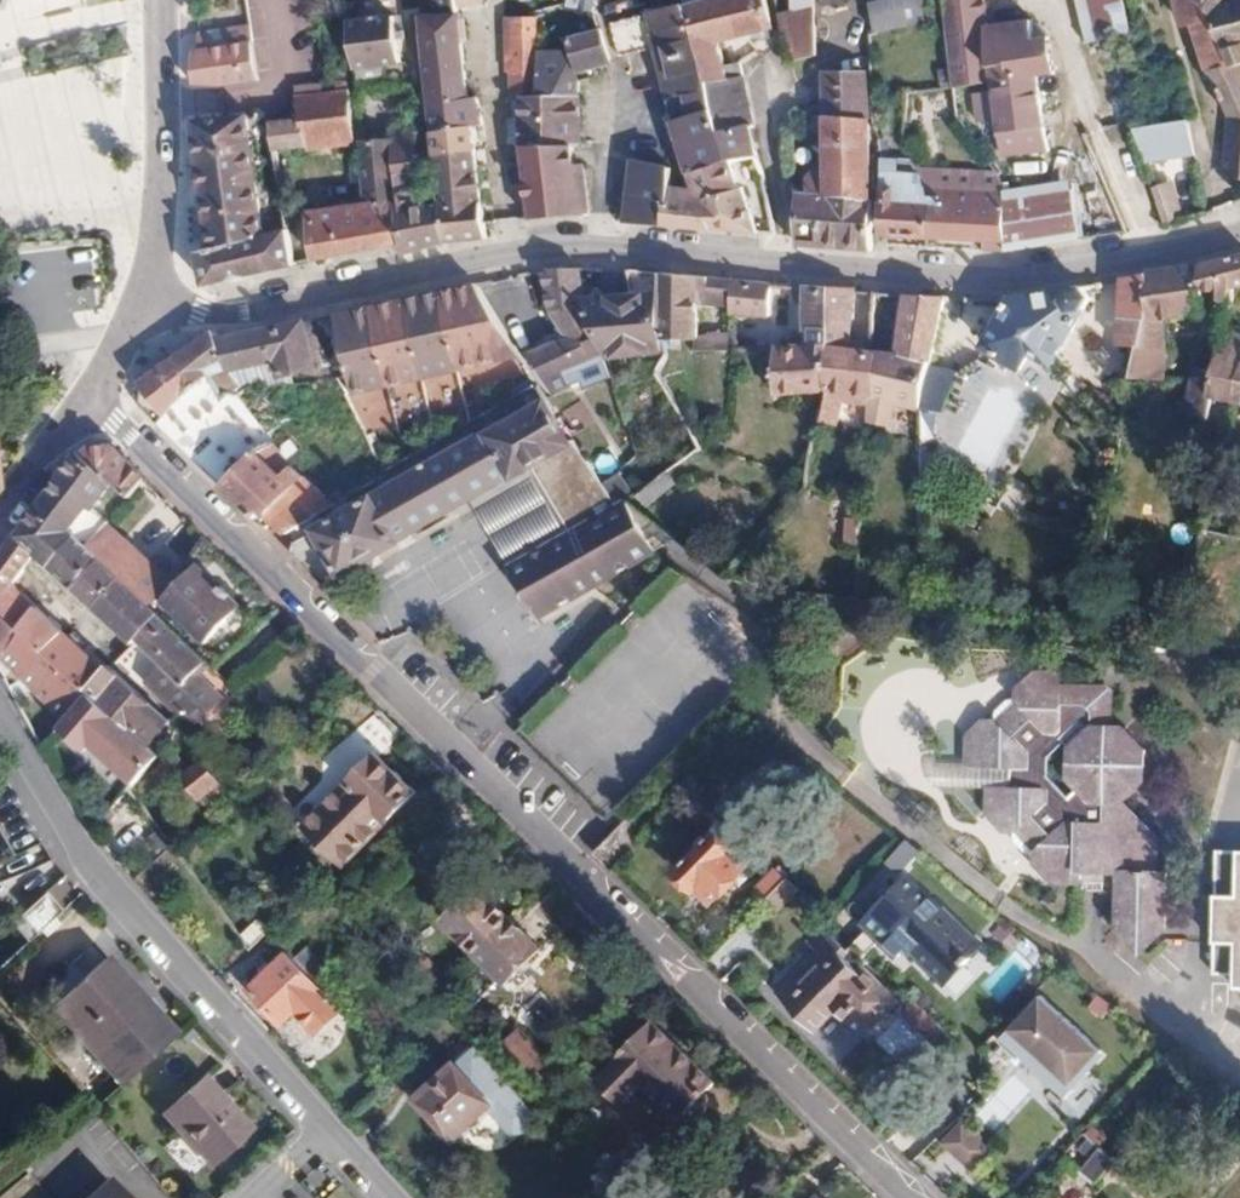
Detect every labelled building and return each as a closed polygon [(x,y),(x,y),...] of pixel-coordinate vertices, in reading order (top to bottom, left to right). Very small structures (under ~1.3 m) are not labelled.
[(421,9),(424,8),(453,3),(452,0),(420,0),(421,9)] [(480,0),(472,0),(453,3),(459,51),(485,45),(480,0)] [(767,30),(759,0),(684,0),(686,7),(648,16),(658,56),(672,53),(690,114),(675,119),(692,188),(666,186),(662,228),(754,238),(740,179),(733,181),(724,138),(730,136),(734,154),(749,150),(732,67),(724,68),(718,44),(767,30)] [(811,0),(787,0),(787,9),(775,11),(784,56),(814,54),(811,0)] [(918,0),(878,0),(868,1),(870,30),(921,21),(918,0)] [(947,27),(944,27),(955,93),(991,88),(992,105),(997,166),(1045,161),(1039,88),(1054,86),(1051,46),(1036,48),(1034,28),(987,32),(983,0),(944,0),(947,27)] [(1122,0),(1075,0),(1087,48),(1131,39),(1122,0)] [(1189,32),(1204,30),(1225,133),(1223,179),(1239,179),(1239,0),(1182,0),(1189,32)] [(459,51),(453,3),(424,8),(431,80),(432,96),(465,90),(459,51)] [(401,54),(397,11),(347,16),(358,85),(389,83),(385,55),(401,54)] [(537,57),(532,13),(509,21),(513,60),(537,57)] [(264,66),(257,15),(197,24),(199,40),(194,41),(195,76),(264,66)] [(604,73),(596,28),(565,35),(572,61),(576,78),(593,75),(604,73)] [(540,91),(538,66),(537,57),(513,60),(516,93),(521,93),(540,91)] [(579,90),(595,87),(593,75),(576,78),(572,61),(565,62),(570,112),(582,111),(579,90)] [(570,112),(565,62),(538,66),(540,91),(521,93),(527,139),(573,136),(586,135),(582,111),(570,112)] [(807,194),(795,192),(794,234),(795,242),(867,247),(861,74),(822,76),(826,175),(807,175),(807,194)] [(353,127),(350,85),(293,88),(296,110),(300,135),(353,127)] [(483,117),(479,87),(465,90),(432,96),(437,145),(476,141),(473,118),(483,117)] [(992,105),(991,88),(955,93),(958,110),(992,105)] [(527,139),(521,93),(516,93),(507,94),(513,140),(527,139)] [(243,230),(234,166),(242,165),(237,130),(220,132),(218,110),(254,105),(252,97),(198,104),(213,236),(243,230)] [(256,133),(268,116),(254,105),(218,110),(220,132),(237,130),(242,165),(234,166),(243,230),(278,224),(275,210),(266,200),(275,187),(275,179),(261,168),(271,156),(270,145),(256,133)] [(300,135),(296,110),(271,114),(275,139),(300,135)] [(1188,147),(1182,113),(1142,120),(1149,152),(1188,147)] [(425,198),(414,119),(387,122),(388,131),(402,228),(404,240),(446,232),(443,196),(425,198)] [(402,228),(388,131),(364,132),(366,191),(311,206),(319,255),(402,228)] [(589,158),(586,135),(573,136),(576,159),(580,158),(589,158)] [(576,159),(573,136),(527,139),(530,162),(576,159)] [(486,224),(476,141),(437,145),(443,196),(446,232),(486,224)] [(922,192),(920,169),(895,171),(893,154),(877,155),(884,232),(926,236),(923,205),(922,192)] [(586,210),(582,173),(580,158),(576,159),(530,162),(536,207),(586,210)] [(662,228),(666,186),(668,168),(634,165),(623,223),(662,228)] [(598,210),(593,172),(582,173),(586,210),(598,210)] [(1170,180),(1151,186),(1162,220),(1181,214),(1170,180)] [(1001,204),(999,188),(935,183),(935,192),(922,192),(923,205),(1001,211),(1001,204)] [(1070,241),(1066,195),(1001,204),(1001,211),(1005,247),(1070,241)] [(1005,247),(1001,211),(923,205),(926,236),(982,242),(982,246),(1005,247)] [(297,259),(290,222),(278,224),(243,230),(249,269),(297,259)] [(249,269),(243,230),(213,236),(204,237),(214,276),(249,269)] [(666,296),(666,264),(632,259),(633,279),(586,285),(584,250),(579,250),(556,254),(555,302),(568,326),(533,349),(552,377),(572,366),(618,340),(635,341),(637,294),(666,296)] [(1196,281),(1210,279),(1211,292),(1239,287),(1239,254),(1158,271),(1155,314),(1148,342),(1142,364),(1161,365),(1179,309),(1194,302),(1196,281)] [(708,285),(708,268),(666,264),(666,296),(666,324),(705,324),(708,324),(708,321),(708,285)] [(738,287),(739,272),(708,268),(708,285),(738,287)] [(1148,342),(1155,314),(1158,271),(1133,276),(1124,311),(1127,312),(1121,339),(1148,342)] [(771,306),(772,276),(739,272),(738,287),(748,289),(747,300),(758,300),(758,306),(771,306)] [(824,390),(830,283),(790,279),(789,293),(801,294),(798,341),(775,341),(774,382),(824,390)] [(340,389),(525,356),(477,281),(327,307),(335,356),(337,360),(340,389)] [(867,396),(869,348),(849,345),(852,286),(830,283),(824,390),(867,396)] [(1087,285),(1013,291),(986,340),(1007,352),(1006,354),(1022,364),(1032,349),(1053,360),(1089,297),(1087,285)] [(888,315),(891,289),(872,288),(871,315),(888,315)] [(926,405),(933,363),(945,292),(909,290),(896,365),(885,364),(886,351),(869,348),(867,396),(926,405)] [(666,324),(666,296),(637,294),(635,341),(664,342),(666,324)] [(335,356),(327,307),(307,311),(315,360),(335,356)] [(307,361),(299,312),(217,326),(212,318),(153,360),(143,372),(165,402),(180,386),(212,362),(224,378),(230,374),(238,367),(231,357),(270,351),(273,368),(307,361)] [(741,322),(708,321),(708,324),(705,324),(705,339),(741,340),(741,322)] [(1218,333),(1213,372),(1210,395),(1221,397),(1237,399),(1239,383),(1239,337),(1218,333)] [(957,412),(994,367),(978,353),(959,369),(933,363),(926,405),(926,433),(947,434),(948,410),(957,412)] [(275,434),(230,374),(224,378),(212,362),(180,386),(165,402),(157,412),(176,431),(202,414),(223,439),(199,454),(257,508),(265,502),(289,527),(327,506),(310,486),(301,493),(289,480),(299,471),(287,458),(279,466),(259,444),(275,434)] [(557,385),(577,373),(572,366),(552,377),(557,385)] [(1210,395),(1213,372),(1194,368),(1188,405),(1182,405),(1181,415),(1216,419),(1221,397),(1210,395)] [(388,389),(400,427),(428,418),(417,381),(388,389)] [(865,426),(867,396),(824,390),(819,419),(865,426)] [(380,391),(360,393),(364,423),(383,420),(380,391)] [(501,569),(516,595),(521,604),(528,617),(589,584),(668,539),(648,506),(637,497),(626,508),(550,394),(300,538),(300,544),(334,579),(401,539),(400,537),(522,466),(561,534),(501,569)] [(148,471),(113,437),(94,435),(85,445),(117,474),(132,489),(148,471)] [(95,500),(117,474),(85,445),(81,441),(44,492),(77,525),(90,538),(110,514),(95,500)] [(54,551),(77,525),(44,492),(22,522),(39,537),(54,551)] [(149,552),(110,514),(90,538),(99,547),(119,567),(128,575),(149,552)] [(24,556),(39,537),(22,522),(8,542),(24,556)] [(24,556),(8,542),(0,553),(0,580),(8,586),(0,595),(0,613),(1,613),(24,585),(12,575),(12,571),(15,568),(24,556)] [(97,591),(119,567),(99,547),(76,571),(97,591)] [(153,600),(173,576),(149,552),(128,575),(153,600)] [(248,598),(204,554),(168,590),(212,634),(248,598)] [(153,600),(128,575),(119,567),(97,591),(133,624),(153,600)] [(18,626),(39,599),(24,585),(1,613),(18,626)] [(59,617),(39,599),(18,626),(39,641),(59,617)] [(210,656),(153,600),(133,624),(135,625),(192,677),(210,656)] [(0,613),(0,649),(67,705),(90,680),(39,641),(18,626),(1,613),(0,613)] [(170,707),(111,653),(106,659),(86,641),(72,628),(59,617),(39,641),(90,680),(148,735),(165,719),(162,716),(170,707)] [(92,634),(78,621),(72,628),(86,641),(92,634)] [(1143,752),(1122,726),(1109,726),(1110,685),(1058,685),(1057,670),(1032,671),(1015,687),(1014,697),(1003,696),(981,717),(961,765),(1009,765),(1022,765),(1022,789),(1009,789),(984,789),(983,812),(1001,832),(1008,832),(1008,843),(1021,856),(1029,856),(1030,864),(1048,885),(1074,885),(1074,871),(1106,872),(1117,872),(1116,922),(1116,933),(1140,957),(1163,934),(1166,872),(1153,872),(1154,839),(1121,804),(1142,780),(1143,752)] [(90,680),(67,705),(45,727),(85,765),(95,755),(128,786),(154,758),(139,745),(148,735),(90,680)] [(165,719),(173,710),(170,707),(162,716),(165,719)] [(198,765),(181,745),(171,753),(184,769),(187,773),(198,765)] [(346,857),(420,783),(382,747),(309,820),(346,857)] [(184,769),(171,753),(160,765),(172,778),(184,769)] [(203,792),(224,774),(209,755),(198,765),(187,773),(203,792)] [(1022,789),(1022,765),(1009,765),(1009,789),(1022,789)] [(710,826),(733,806),(700,774),(662,811),(694,843),(710,826)] [(713,912),(754,866),(710,826),(694,843),(669,872),(713,912)] [(1236,853),(1233,895),(1211,894),(1209,939),(1230,940),(1228,984),(1239,985),(1239,854),(1236,853)] [(776,887),(798,866),(786,855),(764,876),(776,887)] [(1116,922),(1117,872),(1106,872),(1074,871),(1074,885),(1106,886),(1105,922),(1116,922)] [(987,943),(910,872),(860,926),(899,962),(909,951),(947,986),(987,943)] [(41,917),(73,888),(62,876),(54,885),(47,878),(26,900),(41,917)] [(545,940),(486,878),(451,911),(510,973),(545,940)] [(278,918),(259,898),(237,916),(255,939),(278,918)] [(901,991),(864,956),(859,961),(843,946),(848,941),(823,917),(812,929),(820,938),(782,979),(818,1015),(837,995),(856,1012),(858,1009),(879,1015),(901,991)] [(331,978),(294,939),(258,975),(293,1014),(305,1003),(331,978)] [(121,1069),(173,1022),(105,944),(52,991),(121,1069)] [(1012,950),(983,985),(1002,1001),(1028,970),(1037,977),(1053,958),(1039,946),(1026,961),(1012,950)] [(326,1024),(352,1001),(331,978),(305,1003),(326,1024)] [(1103,1050),(1042,995),(1009,1031),(1071,1086),(1103,1050)] [(721,1077),(653,1011),(617,1049),(622,1054),(602,1075),(628,1099),(647,1078),(686,1114),(721,1077)] [(521,1026),(505,1038),(533,1074),(549,1061),(521,1026)] [(451,1138),(491,1100),(454,1060),(414,1098),(451,1138)] [(250,1113),(231,1092),(226,1096),(199,1065),(163,1097),(209,1149),(250,1113)] [(995,1150),(962,1120),(941,1142),(975,1172),(995,1150)] [(1089,1167),(1111,1143),(1086,1121),(1076,1131),(1086,1140),(1074,1154),(1089,1167)] [(134,1160),(98,1191),(96,1188),(84,1197),(168,1197),(134,1160)] [(821,1184),(806,1197),(835,1197),(821,1184)]
